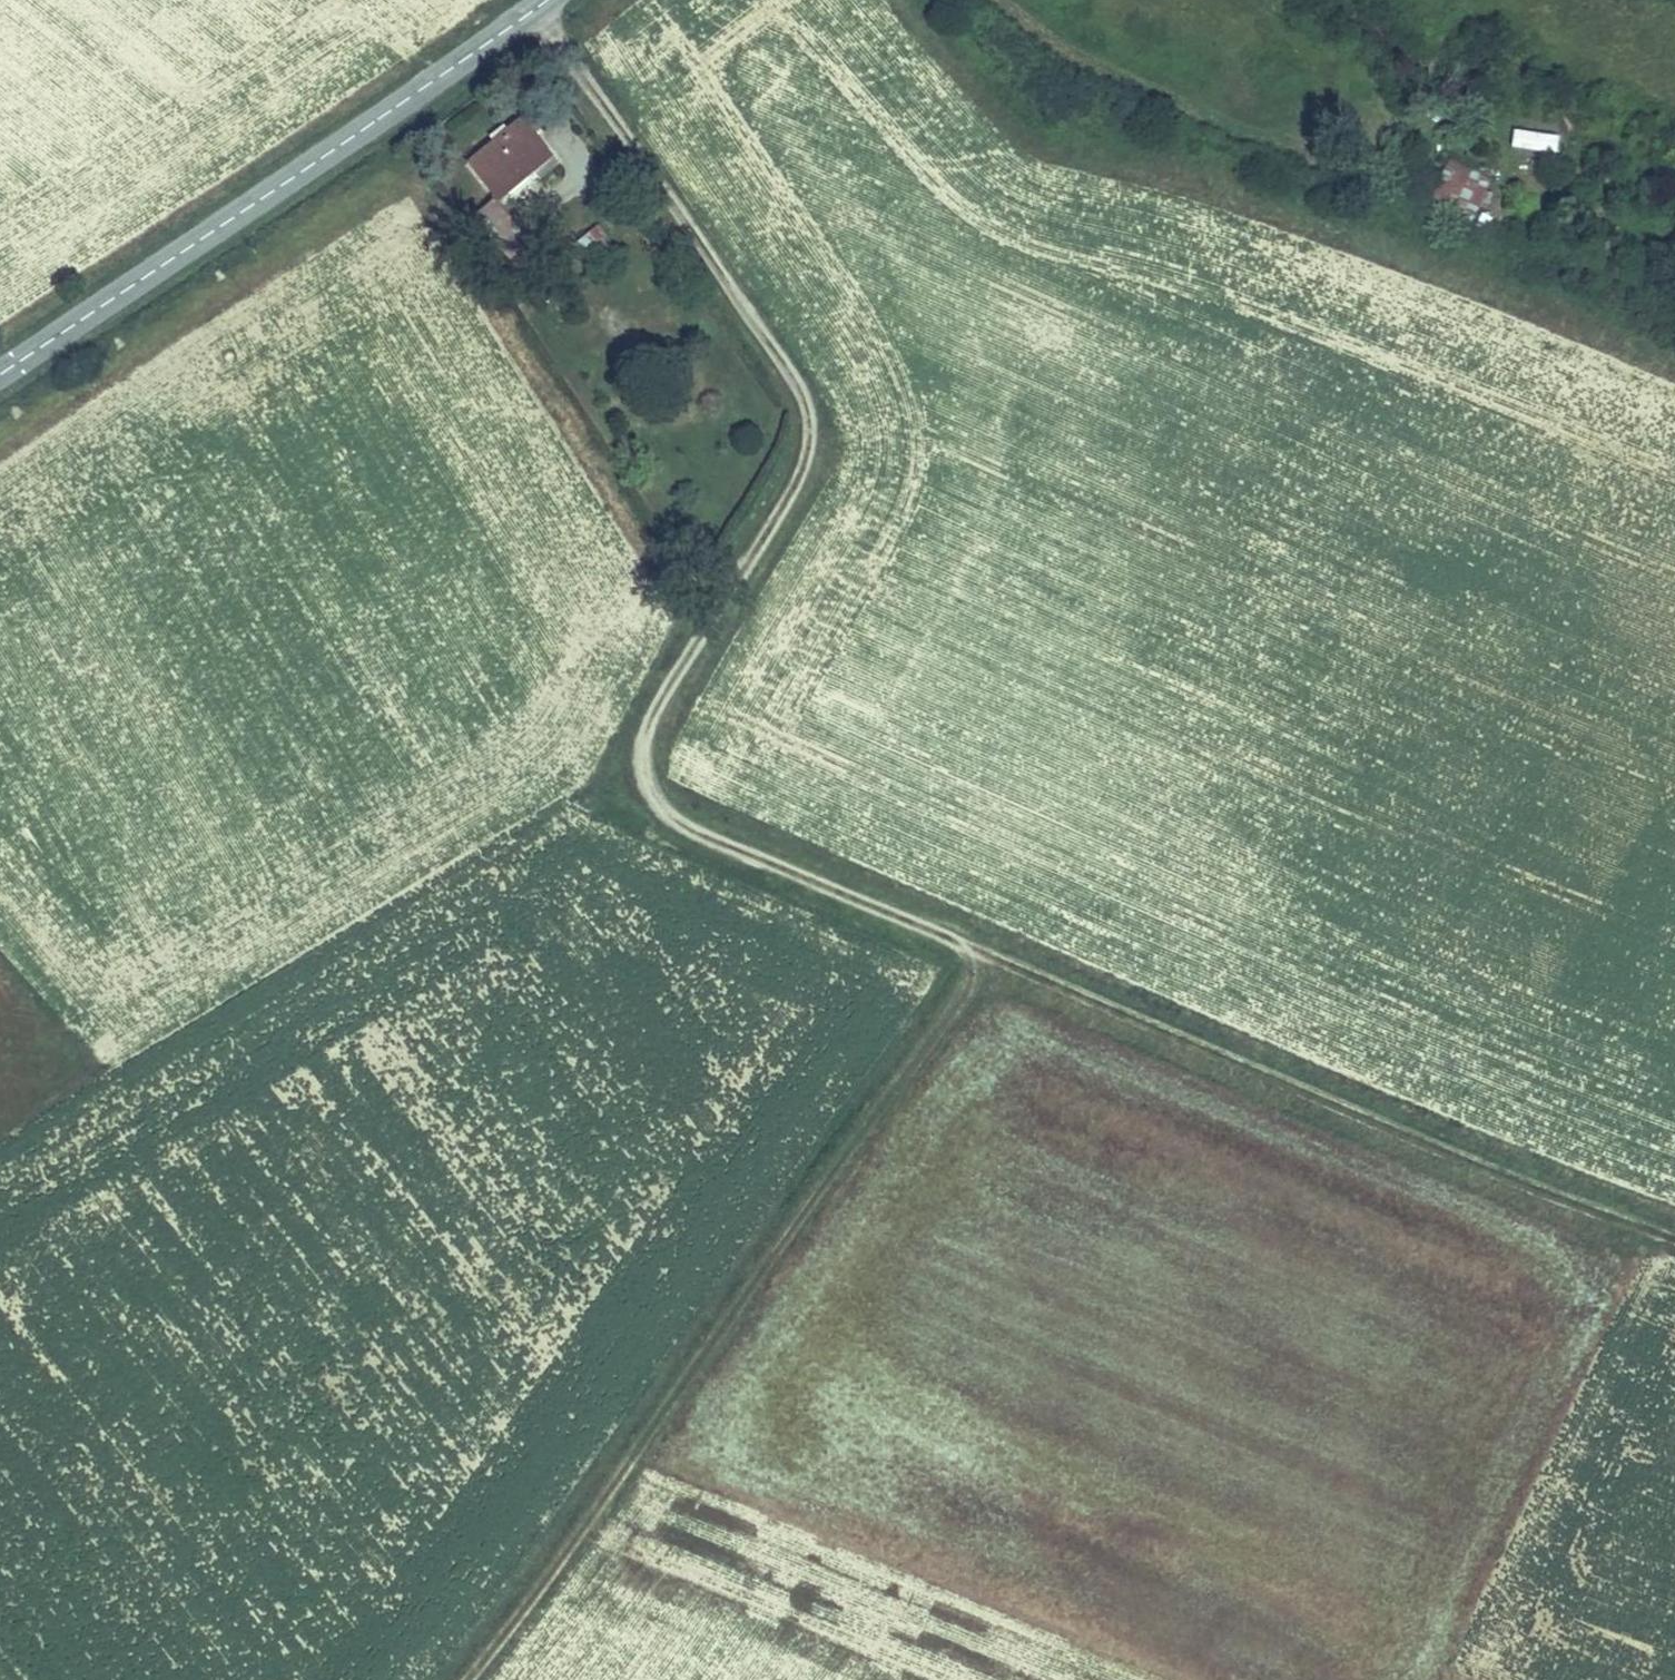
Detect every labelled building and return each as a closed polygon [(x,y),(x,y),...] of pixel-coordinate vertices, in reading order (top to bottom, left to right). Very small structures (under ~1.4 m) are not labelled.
[(520,113),(465,157),(496,198),(553,153),(520,113)] [(1557,152),(1559,134),(1512,129),(1510,146),(1557,152)] [(1474,220),(1492,177),(1446,158),(1428,202),(1474,220)] [(504,262),(527,244),(494,203),(473,221),(504,262)]
